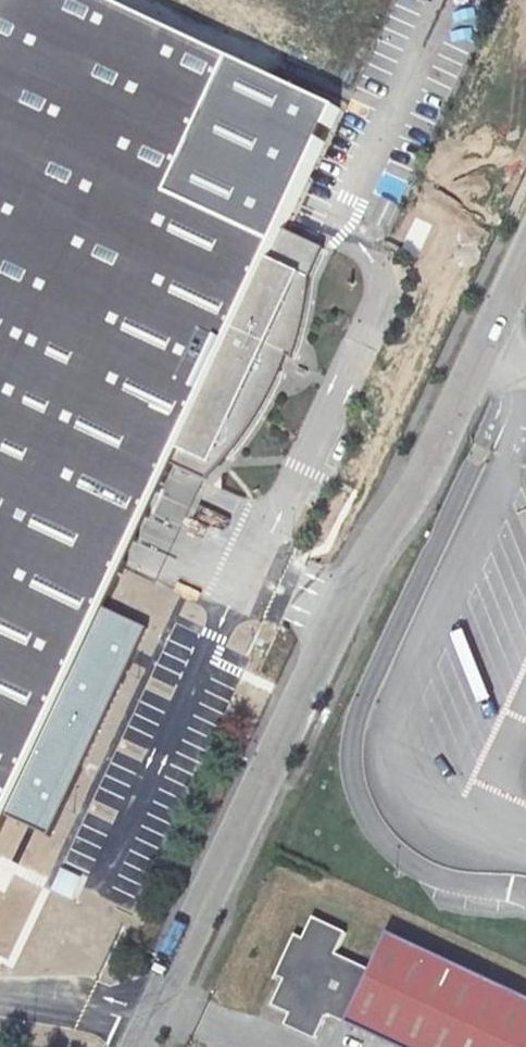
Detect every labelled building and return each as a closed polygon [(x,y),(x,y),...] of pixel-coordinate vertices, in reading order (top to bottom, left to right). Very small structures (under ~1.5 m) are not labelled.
[(99,0),(0,0),(0,811),(2,812),(99,606),(170,463),(200,478),(209,473),(227,458),(243,440),(262,414),(278,391),(290,365),(299,345),(304,332),(306,319),(307,307),(307,294),(306,281),(298,268),(267,252),(273,242),(335,114),(224,60),(99,0)] [(99,606),(2,812),(47,833),(144,627),(99,606)] [(299,1031),(293,1043),(302,1046),(328,1046),(334,1035),(339,1033),(368,1046),(525,1046),(525,1010),(331,918),(312,956),(304,953),(285,993),(293,997),(284,1015),(302,1023),(299,1031)] [(302,1023),(284,1015),(281,1022),(299,1031),(302,1023)]
